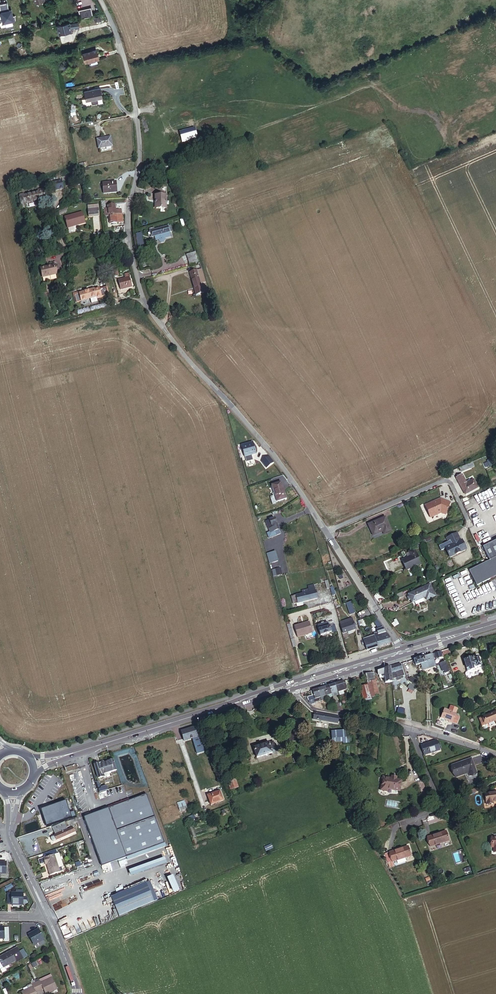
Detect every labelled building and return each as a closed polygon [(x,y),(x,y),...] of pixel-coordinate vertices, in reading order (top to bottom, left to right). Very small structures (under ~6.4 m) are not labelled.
[(22,11),(20,0),(14,0),(18,16),(0,20),(0,32),(5,31),(4,27),(20,23),(19,19),(27,17),(25,10),(22,11)] [(94,8),(81,11),(83,20),(96,16),(94,8)] [(79,33),(78,31),(86,30),(83,20),(80,20),(81,23),(78,23),(77,21),(51,28),(53,37),(65,34),(65,36),(79,33)] [(99,49),(97,50),(98,51),(88,53),(90,63),(105,59),(103,49),(99,50),(99,49)] [(93,102),(100,100),(110,98),(107,88),(91,92),(92,98),(93,102)] [(182,142),(198,140),(196,129),(180,131),(182,142)] [(109,147),(125,143),(122,132),(107,136),(109,147)] [(113,194),(127,191),(125,180),(111,183),(113,194)] [(30,202),(47,198),(45,188),(38,189),(39,192),(29,194),(30,198),(26,199),(27,202),(30,202)] [(171,197),(159,198),(159,205),(161,205),(162,213),(172,212),(171,197)] [(103,200),(99,200),(101,210),(102,209),(104,219),(108,218),(123,215),(122,211),(126,210),(127,202),(106,206),(106,209),(104,209),(103,200)] [(97,204),(87,206),(88,217),(92,217),(92,218),(99,217),(97,204)] [(81,228),(88,226),(84,215),(66,221),(70,231),(80,227),(81,228)] [(123,215),(108,218),(109,226),(125,223),(123,215)] [(154,238),(174,232),(172,228),(169,229),(168,227),(152,231),(154,238)] [(154,238),(155,241),(175,236),(174,232),(154,238)] [(41,276),(55,274),(53,264),(39,267),(41,276)] [(207,270),(195,274),(202,294),(213,290),(207,270)] [(120,290),(132,288),(130,277),(125,279),(119,280),(120,290)] [(43,297),(45,296),(43,285),(34,287),(39,310),(44,309),(43,304),(45,303),(43,297)] [(92,285),(76,289),(77,292),(72,293),(74,300),(89,296),(90,299),(91,300),(94,300),(95,298),(95,295),(98,294),(97,288),(93,289),(92,285)] [(252,439),(241,442),(242,445),(240,445),(240,447),(242,447),(244,454),(245,453),(245,455),(250,454),(250,452),(255,451),(252,439)] [(268,454),(265,450),(260,453),(264,458),(265,457),(268,454)] [(268,454),(265,457),(273,466),(276,464),(268,454)] [(471,473),(485,469),(484,467),(483,464),(469,470),(471,473)] [(473,476),(467,479),(475,496),(488,490),(485,482),(481,484),(480,482),(477,483),(473,476)] [(283,482),(273,484),(275,492),(274,492),(274,494),(276,502),(288,499),(283,482)] [(455,513),(459,515),(464,505),(454,499),(439,505),(444,517),(455,513)] [(398,533),(405,531),(399,516),(382,522),(386,534),(397,530),(398,533)] [(276,533),(279,532),(276,519),(267,522),(271,538),(277,537),(276,533)] [(461,560),(477,553),(469,535),(458,540),(461,548),(457,549),(461,560)] [(470,571),(477,587),(495,579),(495,542),(484,548),(490,562),(470,571)] [(428,550),(423,552),(424,555),(416,559),(419,567),(433,561),(428,550)] [(273,577),(282,575),(281,569),(272,571),(273,577)] [(427,606),(435,602),(434,599),(436,598),(446,594),(442,584),(419,594),(420,598),(418,598),(420,601),(421,600),(423,604),(426,602),(427,606)] [(302,604),(317,600),(313,586),(307,588),(307,591),(301,593),(301,594),(290,597),(293,606),(295,605),(296,608),(303,606),(302,604)] [(375,628),(379,626),(374,619),(371,622),(375,628)] [(350,620),(338,623),(339,626),(341,634),(345,633),(346,635),(349,634),(348,632),(353,631),(350,620)] [(357,629),(366,626),(365,621),(362,622),(361,620),(355,622),(357,629)] [(328,631),(331,631),(330,626),(326,627),(325,622),(315,625),(318,635),(328,633),(328,631)] [(297,638),(311,634),(309,624),(295,628),(297,638)] [(293,650),(296,649),(290,626),(286,627),(293,650)] [(365,653),(388,646),(390,642),(379,626),(375,628),(378,633),(375,633),(376,636),(372,637),(373,639),(362,641),(365,653)] [(434,663),(432,658),(435,657),(433,652),(412,658),(414,664),(419,662),(421,668),(434,663)] [(476,655),(462,659),(465,670),(471,668),(470,664),(472,663),(473,665),(479,664),(476,655)] [(447,671),(443,660),(438,662),(441,670),(443,669),(444,672),(447,671)] [(402,675),(399,663),(388,666),(390,677),(394,676),(395,679),(399,678),(398,675),(402,675)] [(390,677),(388,666),(376,670),(377,677),(384,676),(385,682),(391,681),(390,681),(390,677)] [(377,695),(371,672),(365,673),(367,683),(358,685),(361,700),(369,698),(369,696),(377,695)] [(335,691),(333,683),(328,685),(329,689),(331,689),(332,692),(330,692),(331,696),(336,694),(335,691)] [(330,692),(332,692),(331,689),(329,689),(328,685),(323,686),(324,691),(322,691),(323,694),(330,692)] [(318,696),(318,693),(318,688),(309,691),(309,694),(306,695),(308,702),(309,702),(312,702),(312,698),(318,696)] [(475,700),(478,698),(476,692),(461,699),(465,707),(475,701),(475,700)] [(461,699),(460,696),(456,698),(461,709),(465,707),(461,699)] [(456,711),(444,707),(441,717),(448,720),(452,722),(452,721),(457,723),(460,716),(455,714),(456,711)] [(482,714),(485,722),(493,719),(494,723),(495,722),(495,711),(495,709),(482,714)] [(330,721),(332,715),(313,711),(312,716),(322,717),(322,720),(330,721)] [(194,727),(180,731),(183,741),(190,738),(195,754),(204,751),(202,747),(201,747),(194,727)] [(351,742),(350,736),(348,736),(347,729),(332,730),(334,741),(344,740),(344,742),(351,742)] [(297,731),(284,735),(286,741),(299,738),(297,731)] [(439,737),(424,742),(427,752),(442,747),(439,737)] [(268,742),(251,747),(254,758),(271,753),(269,748),(268,742)] [(106,773),(115,770),(111,759),(106,761),(106,763),(98,766),(97,763),(91,765),(95,777),(101,776),(102,777),(106,775),(107,774),(106,773)] [(474,759),(453,764),(457,779),(471,776),(472,779),(478,777),(474,759)] [(95,777),(91,765),(88,766),(94,783),(97,782),(95,777)] [(394,777),(385,776),(383,789),(391,790),(391,788),(402,790),(404,779),(399,778),(399,775),(395,774),(394,777)] [(236,789),(231,779),(224,782),(228,792),(236,789)] [(99,789),(97,782),(94,783),(96,792),(98,791),(105,789),(104,787),(99,789)] [(224,800),(220,790),(208,796),(212,805),(224,800)] [(479,798),(482,809),(490,807),(489,803),(495,802),(494,799),(495,799),(495,798),(495,795),(479,798)] [(100,814),(83,820),(101,868),(118,862),(164,845),(146,797),(100,814)] [(55,806),(41,811),(42,814),(46,827),(70,819),(65,803),(55,806)] [(74,834),(72,828),(70,828),(69,825),(73,824),(71,820),(47,828),(49,835),(46,836),(45,838),(47,842),(47,843),(74,834)] [(448,833),(429,839),(433,849),(451,843),(448,833)] [(488,842),(471,847),(474,858),(475,858),(477,862),(483,860),(482,856),(491,853),(488,842)] [(410,848),(391,854),(394,864),(413,858),(410,848)] [(55,862),(52,854),(41,857),(43,864),(45,864),(48,875),(58,872),(55,862)] [(94,876),(90,867),(85,868),(89,878),(94,876)] [(155,901),(147,882),(112,897),(120,916),(155,901)] [(49,897),(54,911),(77,901),(74,894),(69,896),(66,890),(49,897)] [(27,898),(23,898),(23,894),(8,893),(8,904),(11,904),(12,905),(23,905),(23,904),(27,904),(28,903),(28,899),(27,898)] [(9,929),(4,929),(4,928),(0,928),(0,939),(5,939),(5,941),(9,941),(9,929)] [(46,943),(38,930),(29,935),(36,948),(46,943)] [(18,963),(24,960),(18,949),(0,959),(0,961),(0,962),(0,969),(0,970),(4,968),(4,969),(17,962),(18,963)] [(52,978),(41,983),(40,981),(36,983),(40,991),(43,989),(46,993),(47,993),(53,991),(52,990),(57,988),(52,978)] [(36,993),(40,991),(36,983),(34,984),(32,985),(33,987),(28,989),(22,992),(22,993),(37,993),(36,993)]
